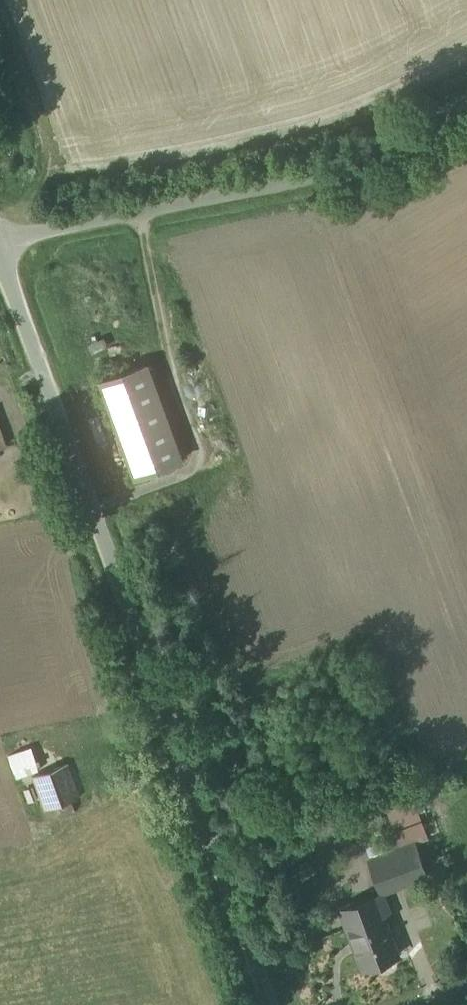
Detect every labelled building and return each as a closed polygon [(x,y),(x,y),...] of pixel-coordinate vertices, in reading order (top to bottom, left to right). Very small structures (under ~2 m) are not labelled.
[(146,367),(101,384),(135,474),(180,457),(146,367)] [(14,449),(0,409),(0,454),(14,449)] [(67,763),(34,776),(46,809),(56,805),(61,816),(76,811),(72,799),(79,796),(67,763)] [(412,793),(394,799),(397,808),(388,812),(395,829),(421,819),(412,793)] [(402,848),(370,859),(382,892),(414,880),(402,848)] [(376,898),(343,910),(349,925),(382,913),(376,898)] [(349,925),(348,926),(363,967),(398,954),(383,912),(382,913),(349,925)]
